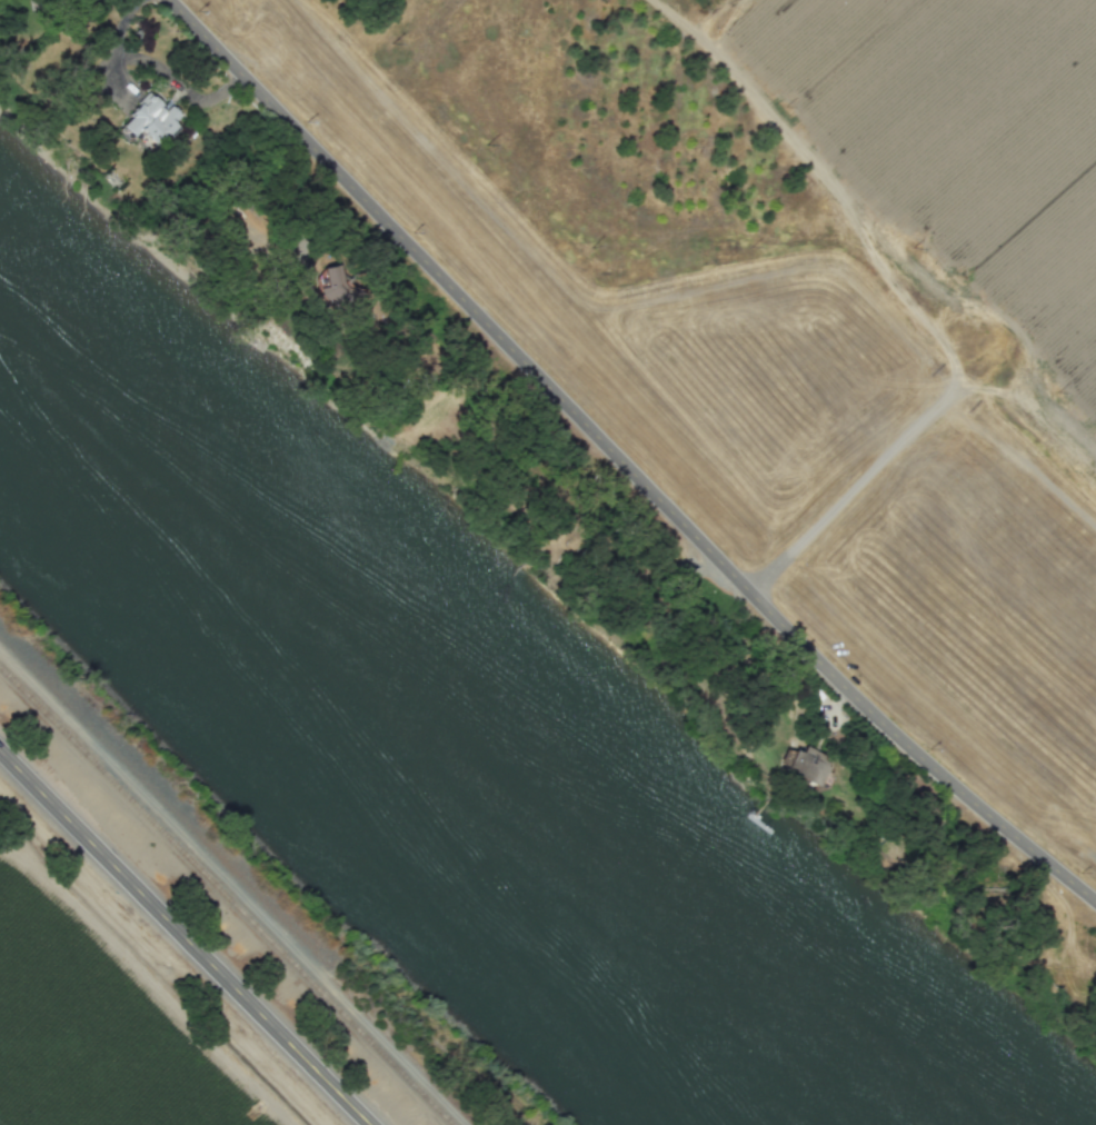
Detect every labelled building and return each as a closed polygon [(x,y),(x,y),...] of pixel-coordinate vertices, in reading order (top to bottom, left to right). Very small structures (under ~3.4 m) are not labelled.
[(156,145),(175,125),(171,120),(179,112),(170,103),(165,109),(149,93),(119,122),(131,136),(139,128),(156,145)] [(359,316),(361,297),(342,295),(345,265),(323,263),(322,276),(319,276),(317,299),(330,300),(329,313),(359,316)] [(776,766),(817,783),(827,756),(801,746),(798,753),(783,747),(776,766)]
